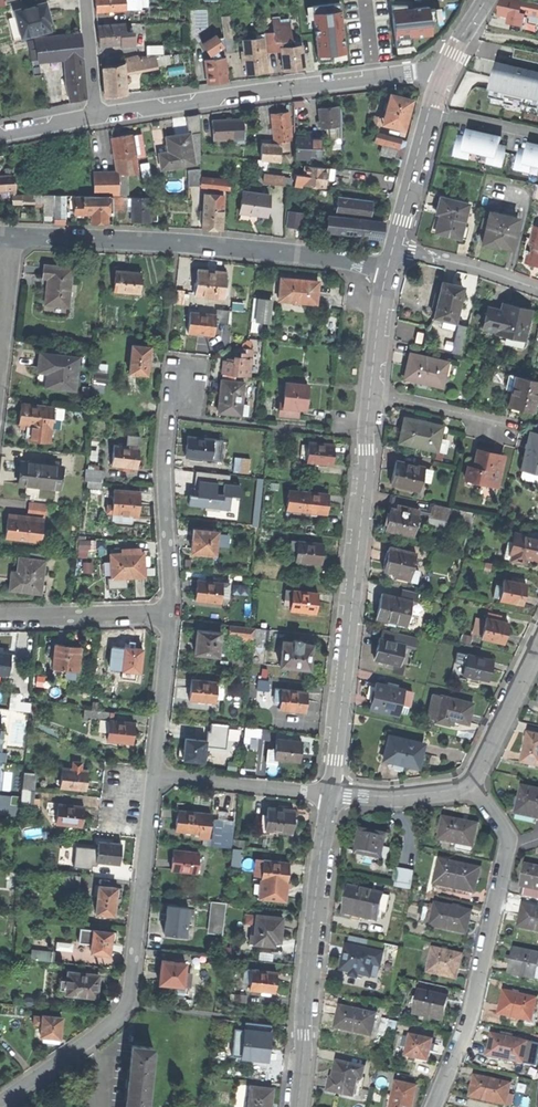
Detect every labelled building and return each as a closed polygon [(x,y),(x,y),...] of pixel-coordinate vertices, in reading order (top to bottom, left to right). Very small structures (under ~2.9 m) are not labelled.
[(126,10),(125,0),(96,0),(96,4),(96,12),(126,10)] [(142,7),(142,0),(125,0),(126,10),(142,10),(142,7)] [(537,16),(537,3),(526,1),(523,0),(502,0),(501,7),(499,15),(510,18),(509,23),(524,26),(526,14),(537,16)] [(32,7),(15,11),(17,17),(9,19),(15,39),(22,37),(22,38),(53,30),(49,16),(46,3),(41,4),(32,7)] [(313,13),(341,10),(340,3),(312,6),(313,13)] [(395,38),(412,37),(431,35),(430,23),(429,9),(428,7),(414,9),(413,9),(413,11),(410,12),(409,9),(392,10),(392,14),(395,14),(395,18),(393,18),(395,38)] [(341,10),(313,13),(313,19),(318,62),(333,60),(332,55),(345,53),(343,30),(341,31),(339,20),(342,19),(341,10)] [(225,38),(232,38),(230,16),(223,17),(225,38)] [(122,48),(135,47),(134,32),(126,33),(126,23),(98,26),(99,37),(100,47),(121,45),(122,48)] [(281,49),(281,48),(280,42),(291,41),(290,24),(280,25),(273,25),(274,33),(265,34),(265,38),(267,50),(281,49)] [(197,36),(203,43),(214,36),(209,28),(197,36)] [(36,48),(38,59),(67,56),(71,101),(79,99),(86,98),(81,34),(35,39),(36,48)] [(217,52),(224,47),(219,39),(216,34),(214,36),(203,43),(211,56),(217,52)] [(413,46),(412,37),(395,38),(396,47),(409,46),(413,46)] [(233,38),(232,38),(225,38),(227,54),(234,53),(233,38)] [(267,72),(265,50),(267,50),(265,38),(256,39),(244,40),(245,52),(246,64),(247,74),(254,73),(267,72)] [(164,46),(147,46),(147,55),(164,55),(164,46)] [(281,48),(281,49),(283,70),(291,69),(304,68),(302,46),(281,48)] [(40,75),(38,59),(36,48),(30,50),(34,76),(40,75)] [(124,64),(125,72),(150,67),(157,66),(155,58),(147,59),(146,56),(137,56),(123,59),(124,64)] [(228,81),(225,58),(222,58),(213,59),(205,60),(207,84),(216,83),(228,81)] [(498,63),(490,97),(506,101),(505,104),(506,104),(523,108),(524,105),(537,108),(537,72),(533,71),(498,63)] [(126,93),(125,72),(124,64),(103,68),(105,96),(126,93)] [(382,123),(404,129),(411,100),(399,96),(390,94),(382,123)] [(505,108),(506,104),(505,104),(506,101),(490,97),(488,104),(505,108)] [(326,128),(341,127),(341,105),(330,107),(319,109),(321,128),(326,128)] [(524,105),(523,108),(522,112),(537,116),(537,108),(524,105)] [(282,141),(288,141),(292,140),(289,112),(278,114),(271,114),(274,142),(282,141)] [(213,140),(244,139),(243,120),(227,121),(212,121),(213,140)] [(341,127),(326,128),(327,139),(341,138),(341,127)] [(465,143),(463,151),(471,152),(480,154),(484,133),(477,131),(468,129),(466,137),(465,143)] [(162,168),(201,162),(201,131),(180,135),(166,137),(169,152),(159,153),(162,168)] [(496,158),(498,150),(499,145),(501,137),(493,135),(484,133),(480,154),(488,156),(496,158)] [(396,158),(401,140),(376,134),(374,142),(383,144),(380,153),(396,158)] [(117,174),(127,174),(138,174),(132,135),(112,138),(114,154),(117,174)] [(296,137),(295,157),(320,158),(321,138),(302,137),(296,137)] [(462,158),(463,151),(465,143),(457,141),(453,156),(462,158)] [(526,156),(524,164),(531,166),(537,167),(537,145),(537,144),(529,142),(527,150),(526,156)] [(260,160),(280,162),(280,146),(261,144),(260,160)] [(506,152),(498,150),(496,158),(495,165),(502,167),(506,152)] [(469,160),(471,152),(463,151),(462,158),(469,160)] [(522,171),(524,164),(526,156),(518,154),(514,169),(522,171)] [(487,164),(495,165),(496,158),(488,156),(487,164)] [(530,173),(531,166),(524,164),(522,171),(530,173)] [(324,187),(325,180),(326,168),(304,166),(303,175),(302,184),(324,187)] [(326,168),(325,180),(330,180),(330,178),(330,177),(334,177),(335,169),(326,168)] [(188,170),(188,186),(200,185),(230,188),(230,180),(200,176),(200,169),(188,170)] [(127,194),(127,174),(117,174),(94,175),(94,194),(127,194)] [(265,174),(264,182),(283,184),(284,176),(265,174)] [(302,188),(302,184),(303,175),(296,174),(294,187),(302,188)] [(0,176),(0,188),(12,188),(13,203),(18,203),(22,204),(22,200),(44,200),(45,214),(55,213),(55,194),(34,193),(34,194),(16,194),(15,175),(0,176)] [(270,195),(242,192),(240,212),(253,214),(267,216),(270,195)] [(223,195),(205,193),(202,229),(211,229),(222,230),(223,195)] [(66,194),(55,194),(55,213),(55,223),(65,223),(66,194)] [(113,196),(76,196),(76,208),(76,209),(76,212),(86,212),(92,212),(92,221),(107,221),(107,213),(113,213),(113,209),(113,205),(113,196)] [(339,196),(336,215),(369,219),(370,210),(371,200),(339,196)] [(115,205),(113,205),(113,209),(123,209),(132,209),(132,197),(115,197),(115,205)] [(150,197),(132,197),(132,209),(132,221),(140,221),(150,221),(150,219),(156,219),(156,209),(150,209),(150,197)] [(432,231),(460,238),(463,226),(468,204),(440,198),(437,211),(432,231)] [(303,212),(288,210),(286,224),(301,226),(303,212)] [(511,248),(518,216),(502,213),(502,215),(489,212),(482,243),(491,245),(498,247),(498,245),(511,248)] [(329,215),(327,230),(361,235),(361,236),(381,238),(382,230),(383,221),(329,215)] [(463,226),(460,238),(466,240),(469,227),(463,226)] [(536,228),(529,262),(537,264),(537,229),(536,228)] [(45,304),(68,306),(70,291),(70,284),(72,268),(44,266),(43,278),(48,278),(47,292),(45,304)] [(195,295),(224,298),(226,273),(215,272),(216,270),(212,270),(208,270),(208,271),(197,270),(195,295)] [(140,293),(140,289),(143,289),(144,284),(141,284),(141,272),(128,271),(115,271),(114,291),(140,293)] [(306,302),(316,303),(318,281),(281,278),(279,300),(306,302)] [(452,328),(454,321),(455,322),(462,287),(442,283),(436,308),(435,317),(443,319),(441,325),(452,328)] [(271,299),(254,298),(252,321),(262,322),(268,323),(271,299)] [(68,306),(45,304),(44,314),(67,317),(68,306)] [(502,304),(500,314),(501,315),(500,319),(505,320),(509,305),(502,304)] [(507,336),(521,339),(525,340),(531,311),(519,308),(509,305),(505,320),(500,319),(501,315),(500,314),(487,311),(482,330),(495,333),(507,336)] [(230,325),(232,311),(214,309),(214,314),(224,315),(223,324),(230,325)] [(213,335),(215,315),(190,312),(188,333),(199,334),(213,335)] [(261,332),(262,322),(252,321),(251,331),(261,332)] [(452,353),(461,355),(468,327),(458,324),(452,353)] [(415,341),(421,343),(423,333),(417,332),(415,341)] [(520,345),(521,339),(507,336),(505,342),(520,345)] [(131,346),(129,374),(147,375),(148,368),(148,359),(154,360),(155,348),(131,346)] [(236,375),(249,376),(252,349),(246,348),(245,352),(240,352),(240,356),(234,356),(234,359),(228,358),(227,361),(223,360),(222,373),(227,374),(236,375)] [(445,374),(448,362),(410,353),(406,369),(404,378),(442,387),(445,374)] [(78,358),(41,354),(40,364),(39,371),(49,372),(47,386),(75,389),(78,358)] [(448,362),(445,374),(452,375),(455,364),(448,362)] [(93,384),(104,385),(105,375),(94,374),(93,384)] [(506,386),(513,387),(515,376),(509,375),(506,386)] [(515,376),(513,387),(509,406),(511,406),(511,408),(515,409),(519,409),(519,408),(533,412),(537,389),(537,381),(515,376)] [(247,405),(241,404),(244,382),(236,381),(226,380),(222,380),(220,394),(218,413),(240,415),(240,414),(246,415),(247,405)] [(284,403),(284,406),(298,407),(305,408),(307,386),(303,385),(289,384),(286,384),(284,403)] [(273,402),(273,410),(280,411),(281,406),(284,406),(284,403),(273,402)] [(53,407),(22,403),(21,414),(19,424),(29,425),(27,440),(49,442),(53,407)] [(298,407),(284,406),(281,406),(280,411),(280,415),(297,416),(298,407)] [(399,442),(437,450),(439,440),(442,426),(405,418),(402,429),(399,442)] [(537,472),(537,434),(530,432),(528,440),(522,468),(523,469),(537,472)] [(127,435),(126,446),(138,447),(140,436),(127,435)] [(186,457),(211,459),(213,439),(188,437),(187,446),(186,457)] [(222,440),(213,439),(211,459),(220,460),(222,440)] [(439,440),(437,450),(445,452),(447,441),(439,440)] [(309,447),(301,446),(300,459),(307,460),(307,463),(331,466),(332,454),(333,445),(309,443),(309,447)] [(114,445),(111,465),(137,468),(138,458),(139,447),(138,447),(126,446),(114,445)] [(481,482),(497,486),(504,456),(491,453),(478,450),(473,468),(468,467),(465,478),(481,482)] [(249,472),(251,458),(242,457),(240,471),(249,472)] [(419,490),(422,479),(424,468),(396,461),(393,473),(391,484),(419,490)] [(62,466),(21,462),(20,473),(27,474),(25,485),(60,488),(62,466)] [(424,468),(422,479),(428,481),(430,469),(424,468)] [(523,469),(520,476),(522,478),(537,482),(537,472),(523,469)] [(84,481),(102,482),(103,471),(85,470),(84,481)] [(194,489),(197,489),(198,480),(229,483),(229,475),(196,472),(194,489)] [(229,483),(198,480),(197,489),(197,493),(197,496),(230,499),(238,500),(240,484),(229,483)] [(497,486),(481,482),(479,491),(495,495),(497,486)] [(285,509),(301,511),(303,491),(288,489),(285,509)] [(111,519),(130,521),(130,515),(138,516),(139,504),(140,492),(113,490),(112,505),(107,504),(106,513),(112,514),(111,519)] [(303,491),(301,511),(326,514),(328,503),(329,494),(303,491)] [(387,508),(390,509),(390,507),(396,509),(397,505),(393,504),(395,495),(390,494),(387,508)] [(229,509),(230,499),(197,496),(189,495),(188,505),(205,507),(205,510),(219,511),(220,509),(229,509)] [(28,516),(43,518),(45,518),(46,504),(30,502),(28,516)] [(449,508),(432,504),(431,510),(430,513),(447,517),(449,508)] [(386,529),(413,535),(418,512),(418,509),(397,505),(396,509),(390,507),(390,509),(388,518),(386,529)] [(445,528),(447,517),(430,513),(430,515),(427,525),(445,528)] [(40,541),(43,518),(28,516),(22,515),(22,519),(17,519),(8,518),(6,537),(40,541)] [(216,532),(194,530),(193,541),(192,552),(214,554),(215,545),(216,533),(216,532)] [(229,535),(216,533),(215,545),(227,546),(229,535)] [(514,535),(511,546),(506,545),(502,559),(508,561),(524,564),(525,558),(537,561),(537,540),(514,535)] [(80,557),(87,556),(87,547),(97,547),(97,538),(80,539),(80,557)] [(323,544),(298,541),(297,550),(296,561),(321,564),(322,553),(323,544)] [(394,576),(409,580),(411,569),(415,554),(390,547),(387,559),(384,570),(387,571),(395,572),(394,576)] [(125,578),(144,577),(143,552),(133,553),(133,549),(121,550),(121,554),(110,554),(111,579),(125,578)] [(27,552),(26,559),(44,561),(45,554),(27,552)] [(17,579),(11,578),(10,589),(40,593),(41,585),(44,561),(26,559),(19,558),(18,573),(17,579)] [(418,571),(411,569),(409,580),(415,581),(418,571)] [(408,584),(409,580),(394,576),(395,572),(387,571),(385,579),(408,584)] [(229,583),(197,581),(196,591),(195,601),(220,604),(221,593),(228,593),(229,583)] [(233,595),(250,596),(252,582),(235,581),(233,595)] [(501,589),(494,587),(491,597),(499,599),(499,601),(522,605),(523,595),(525,584),(503,581),(501,589)] [(412,600),(412,601),(416,602),(418,592),(402,589),(400,597),(412,600)] [(284,599),(291,599),(292,590),(285,590),(284,599)] [(318,593),(292,590),(291,599),(290,610),(315,613),(317,603),(318,593)] [(406,624),(412,601),(412,600),(400,597),(381,593),(379,606),(376,617),(387,620),(393,621),(406,624)] [(417,602),(416,602),(412,601),(406,624),(412,625),(415,611),(417,602)] [(499,617),(486,614),(480,639),(503,644),(506,633),(508,624),(498,622),(499,617)] [(230,635),(254,638),(256,628),(231,625),(230,635)] [(270,629),(256,628),(254,638),(254,643),(269,645),(270,629)] [(383,629),(381,639),(403,644),(414,646),(416,637),(383,629)] [(220,632),(197,630),(196,640),(195,653),(218,656),(220,632)] [(403,644),(381,639),(379,638),(377,649),(374,659),(381,661),(387,662),(398,664),(403,644)] [(294,642),(283,641),(280,666),(309,669),(310,663),(311,655),(314,655),(315,647),(312,647),(312,645),(301,644),(302,641),(294,640),(294,642)] [(68,647),(55,646),(53,669),(76,672),(79,648),(68,647)] [(124,649),(112,648),(110,669),(121,670),(121,671),(139,673),(140,661),(141,650),(124,648),(124,649)] [(8,674),(10,659),(10,654),(1,653),(0,653),(0,673),(1,673),(8,674)] [(467,656),(463,676),(487,682),(489,673),(492,661),(467,656)] [(216,691),(217,682),(192,679),(191,689),(190,700),(215,702),(216,691)] [(401,705),(404,690),(376,683),(373,697),(370,708),(398,715),(401,705)] [(307,691),(282,689),(281,698),(279,709),(305,712),(306,701),(307,691)] [(404,690),(401,705),(409,707),(412,692),(404,690)] [(9,709),(19,710),(19,703),(20,693),(11,692),(9,709)] [(472,705),(432,696),(427,719),(435,721),(434,723),(452,727),(453,722),(467,725),(469,716),(472,705)] [(19,703),(19,710),(30,711),(31,704),(19,703)] [(133,725),(110,722),(111,714),(84,711),(82,721),(90,722),(90,720),(97,721),(96,731),(108,732),(107,742),(131,745),(132,736),(133,725)] [(228,727),(212,726),(211,735),(228,737),(228,727)] [(260,731),(247,730),(246,737),(260,738),(260,731)] [(527,734),(525,748),(521,764),(537,767),(537,736),(527,734)] [(405,764),(418,767),(423,744),(389,736),(384,759),(405,764)] [(183,759),(204,761),(206,740),(185,738),(185,746),(185,748),(184,758),(183,759)] [(275,750),(274,759),(299,761),(300,751),(301,741),(276,739),(275,750)] [(82,765),(73,764),(73,769),(63,768),(61,789),(86,791),(87,782),(88,771),(81,770),(82,765)] [(23,774),(21,791),(33,792),(35,775),(23,774)] [(521,789),(519,800),(515,799),(514,803),(512,808),(517,809),(514,820),(533,825),(535,819),(537,819),(537,793),(521,789)] [(33,792),(21,791),(20,808),(31,809),(33,792)] [(9,805),(10,796),(0,795),(0,805),(9,805)] [(13,815),(14,806),(9,805),(0,805),(0,814),(13,815)] [(84,807),(50,805),(50,816),(58,816),(57,826),(83,828),(84,817),(84,807)] [(267,815),(265,830),(274,830),(292,832),(293,822),(294,810),(268,808),(267,815)] [(175,830),(208,834),(211,814),(178,810),(177,821),(175,830)] [(256,829),(265,830),(267,815),(262,815),(258,822),(255,820),(253,824),(257,826),(256,829)] [(449,820),(442,819),(438,841),(471,847),(476,826),(449,820)] [(234,824),(226,823),(225,840),(224,846),(231,847),(234,824)] [(356,855),(381,860),(383,849),(386,837),(361,831),(358,843),(356,855)] [(121,844),(98,842),(96,863),(119,865),(120,854),(121,844)] [(240,849),(232,848),(230,864),(238,865),(240,849)] [(198,852),(173,849),(172,860),(171,869),(196,872),(198,852)] [(255,876),(262,876),(263,860),(257,859),(255,876)] [(288,862),(263,860),(262,876),(260,898),(285,900),(287,874),(288,862)] [(466,895),(466,892),(474,893),(477,882),(479,869),(439,861),(434,889),(466,895)] [(413,871),(396,868),(394,884),(393,886),(410,889),(413,871)] [(537,901),(537,871),(526,868),(523,879),(521,887),(525,888),(523,898),(537,901)] [(80,878),(62,876),(61,887),(79,889),(80,878)] [(119,890),(96,887),(93,915),(111,917),(111,908),(112,901),(118,902),(119,890)] [(379,912),(383,895),(350,888),(347,899),(344,914),(377,922),(379,912)] [(383,895),(379,912),(386,914),(390,896),(383,895)] [(207,933),(221,935),(225,903),(211,901),(207,933)] [(469,912),(434,905),(430,927),(465,934),(467,922),(469,912)] [(188,908),(167,906),(166,918),(164,933),(185,935),(187,919),(188,909),(188,908)] [(537,933),(537,911),(522,908),(520,917),(518,929),(537,933)] [(245,924),(256,925),(256,915),(246,914),(245,924)] [(271,941),(278,941),(279,930),(281,930),(281,926),(282,918),(256,915),(256,925),(255,935),(254,943),(270,945),(271,941)] [(118,933),(80,929),(79,943),(92,945),(91,953),(109,955),(110,949),(111,944),(116,944),(118,933)] [(349,936),(347,946),(367,950),(369,940),(349,936)] [(351,973),(357,974),(370,977),(373,965),(380,966),(383,954),(367,950),(347,946),(346,946),(344,958),(341,971),(351,973)] [(461,955),(432,950),(428,973),(456,978),(458,966),(461,955)] [(537,968),(537,956),(513,951),(511,960),(507,959),(506,962),(506,964),(510,965),(507,975),(534,981),(534,980),(537,968)] [(32,952),(31,961),(52,963),(53,954),(32,952)] [(175,985),(183,985),(184,974),(185,962),(161,960),(160,972),(159,983),(175,985)] [(243,978),(250,979),(251,969),(244,968),(243,978)] [(277,972),(251,969),(250,979),(249,990),(261,991),(269,992),(274,993),(275,985),(277,972)] [(99,976),(69,973),(68,981),(61,981),(60,990),(67,991),(66,995),(96,999),(98,988),(99,976)] [(181,1003),(183,985),(175,985),(173,1003),(181,1003)] [(417,993),(412,1016),(442,1022),(444,1011),(447,998),(417,993)] [(535,1017),(532,1016),(535,1000),(503,994),(500,1004),(498,1016),(526,1022),(526,1025),(534,1026),(535,1017)] [(335,1029),(371,1036),(375,1015),(339,1008),(337,1019),(335,1029)] [(62,1017),(43,1015),(43,1017),(35,1016),(34,1024),(42,1025),(40,1036),(44,1037),(44,1040),(49,1040),(50,1037),(60,1038),(61,1029),(62,1017)] [(245,1022),(244,1030),(270,1033),(270,1025),(245,1022)] [(242,1050),(267,1053),(269,1041),(270,1033),(244,1030),(242,1050)] [(524,1065),(528,1045),(491,1037),(489,1048),(487,1057),(524,1065)] [(405,1058),(428,1063),(430,1053),(433,1042),(410,1038),(405,1058)] [(126,1106),(147,1106),(154,1048),(133,1047),(129,1082),(126,1106)] [(357,1077),(362,1078),(364,1069),(336,1063),(333,1080),(330,1079),(329,1084),(327,1091),(352,1096),(354,1089),(357,1077)] [(364,1079),(362,1078),(357,1077),(354,1089),(362,1090),(364,1079)] [(506,1106),(510,1085),(474,1077),(472,1087),(469,1098),(506,1106)] [(394,1083),(392,1096),(386,1095),(385,1102),(390,1103),(389,1106),(412,1106),(416,1088),(394,1083)] [(251,1087),(250,1100),(246,1100),(245,1106),(271,1106),(272,1089),(251,1087)]
